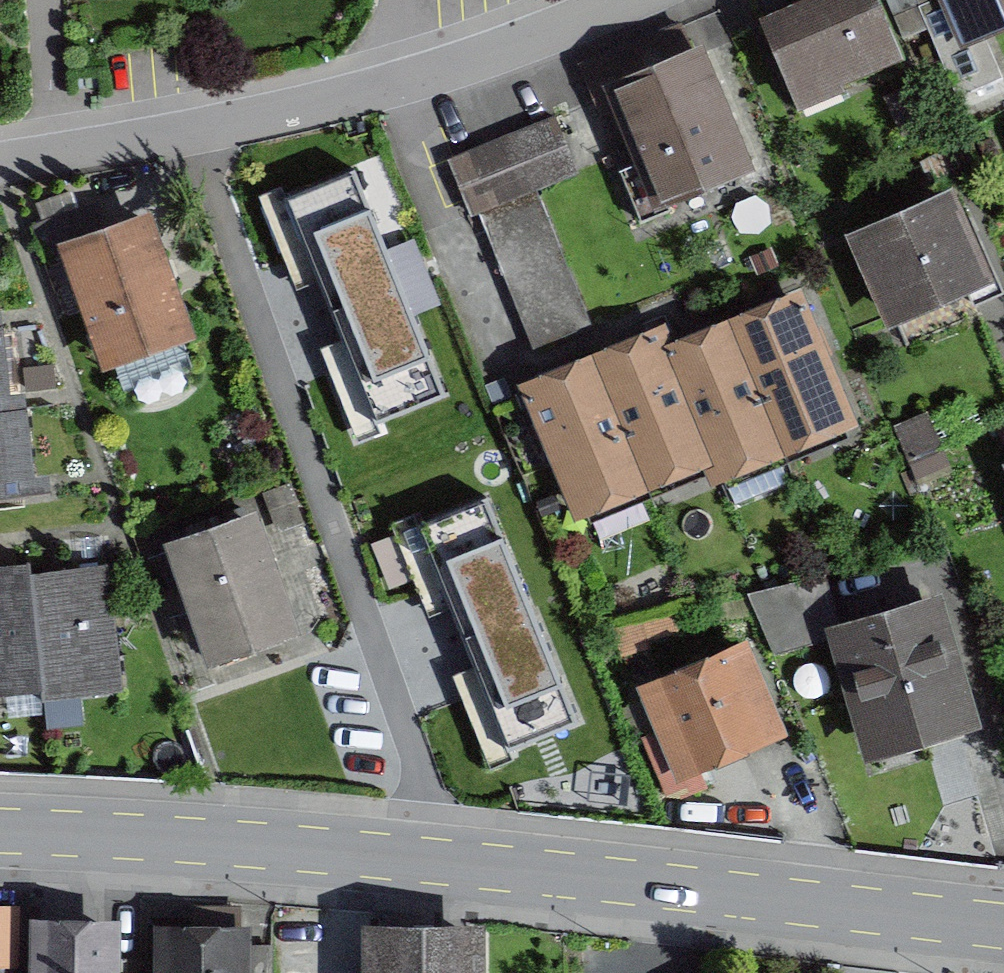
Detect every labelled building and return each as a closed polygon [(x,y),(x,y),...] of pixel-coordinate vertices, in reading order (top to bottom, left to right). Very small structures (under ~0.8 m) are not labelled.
[(768,33),(804,112),(899,69),(868,0),(840,0),(768,33)] [(962,47),(1003,30),(1003,0),(943,0),(962,47)] [(635,53),(585,75),(604,120),(622,112),(644,164),(622,174),(643,223),(755,175),(703,54),(646,78),(635,53)] [(554,126),(456,168),(481,227),(534,204),(579,185),(554,126)] [(354,172),(293,195),(376,410),(437,387),(354,172)] [(954,202),(852,250),(893,339),(996,291),(954,202)] [(534,204),(481,227),(545,382),(588,365),(599,360),(534,204)] [(148,225),(65,254),(104,367),(188,338),(148,225)] [(798,300),(731,328),(788,461),(857,431),(798,300)] [(731,328),(676,351),(664,356),(712,469),(704,472),(713,492),(788,461),(731,328)] [(599,360),(588,365),(647,496),(704,472),(712,469),(664,356),(676,351),(666,330),(599,360)] [(0,334),(0,416),(9,415),(2,334),(0,334)] [(588,365),(521,395),(580,526),(647,496),(588,365)] [(9,415),(0,416),(0,499),(34,497),(29,414),(9,415)] [(898,441),(919,492),(952,479),(931,427),(898,441)] [(486,499),(425,522),(508,737),(569,714),(486,499)] [(253,526),(173,555),(212,661),(292,632),(253,526)] [(0,576),(0,691),(38,687),(29,588),(27,573),(0,576)] [(103,581),(29,588),(38,687),(39,700),(114,693),(103,581)] [(939,607),(838,636),(872,754),(973,724),(939,607)] [(742,653),(649,694),(667,733),(642,744),(667,800),(703,785),(694,765),(776,730),(742,653)] [(0,918),(0,972),(25,972),(26,918),(0,918)] [(367,927),(368,972),(489,972),(487,923),(367,927)] [(34,930),(36,972),(117,972),(116,929),(34,930)] [(159,936),(159,972),(241,972),(240,935),(159,936)]
